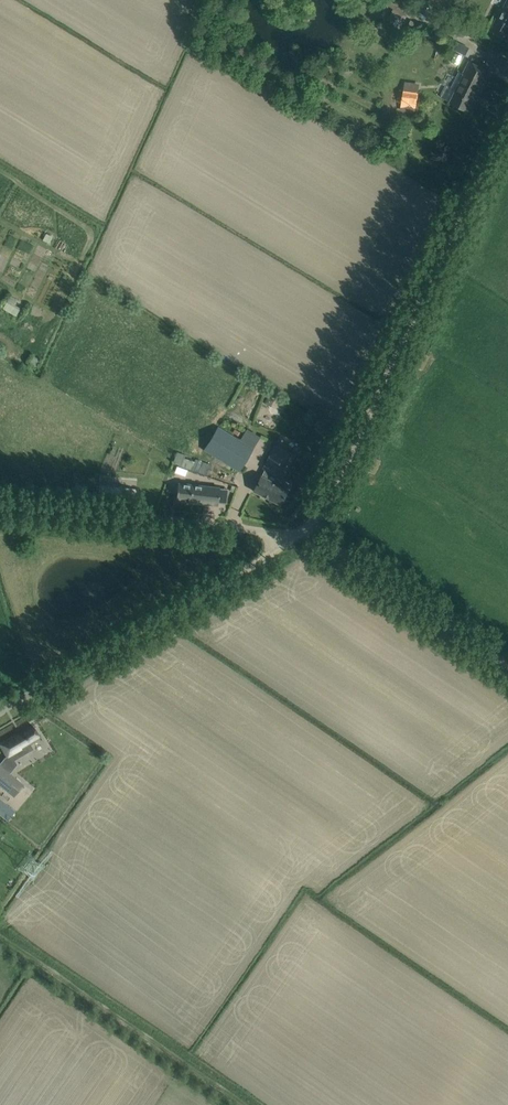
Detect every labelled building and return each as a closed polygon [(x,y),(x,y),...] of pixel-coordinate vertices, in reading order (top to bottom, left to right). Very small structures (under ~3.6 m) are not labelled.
[(395,9),(388,20),(397,25),(410,3),(406,0),(387,0),(385,3),(395,9)] [(447,1),(446,0),(429,0),(428,1),(442,10),(447,1)] [(507,1),(499,18),(497,17),(493,25),(507,33),(507,0),(507,1)] [(456,24),(452,31),(463,37),(467,30),(456,24)] [(459,42),(455,50),(465,55),(469,47),(459,42)] [(469,62),(449,102),(470,112),(489,72),(469,62)] [(418,92),(405,90),(403,103),(416,105),(418,92)] [(46,233),(43,239),(49,242),(52,236),(46,233)] [(15,305),(21,309),(25,303),(19,299),(15,305)] [(7,303),(3,310),(16,317),(20,311),(7,303)] [(267,396),(264,403),(271,406),(274,400),(267,396)] [(219,429),(206,449),(207,450),(239,469),(251,449),(219,429)] [(282,479),(295,454),(276,444),(272,451),(263,469),(264,469),(282,479)] [(174,464),(195,468),(197,460),(185,458),(186,454),(177,451),(174,464)] [(372,455),(365,471),(376,476),(383,460),(372,455)] [(282,479),(264,469),(261,476),(260,476),(253,490),(256,492),(263,495),(263,496),(267,498),(268,498),(280,504),(287,490),(279,486),(282,479)] [(178,483),(176,501),(218,505),(220,488),(178,483)] [(138,489),(99,485),(98,498),(137,502),(142,503),(143,493),(138,492),(138,489)] [(14,760),(33,749),(30,744),(40,738),(32,724),(0,744),(2,747),(7,756),(8,757),(12,755),(14,760)] [(0,765),(0,785),(14,796),(23,784),(0,765)] [(9,805),(1,815),(7,820),(15,810),(9,805)]
